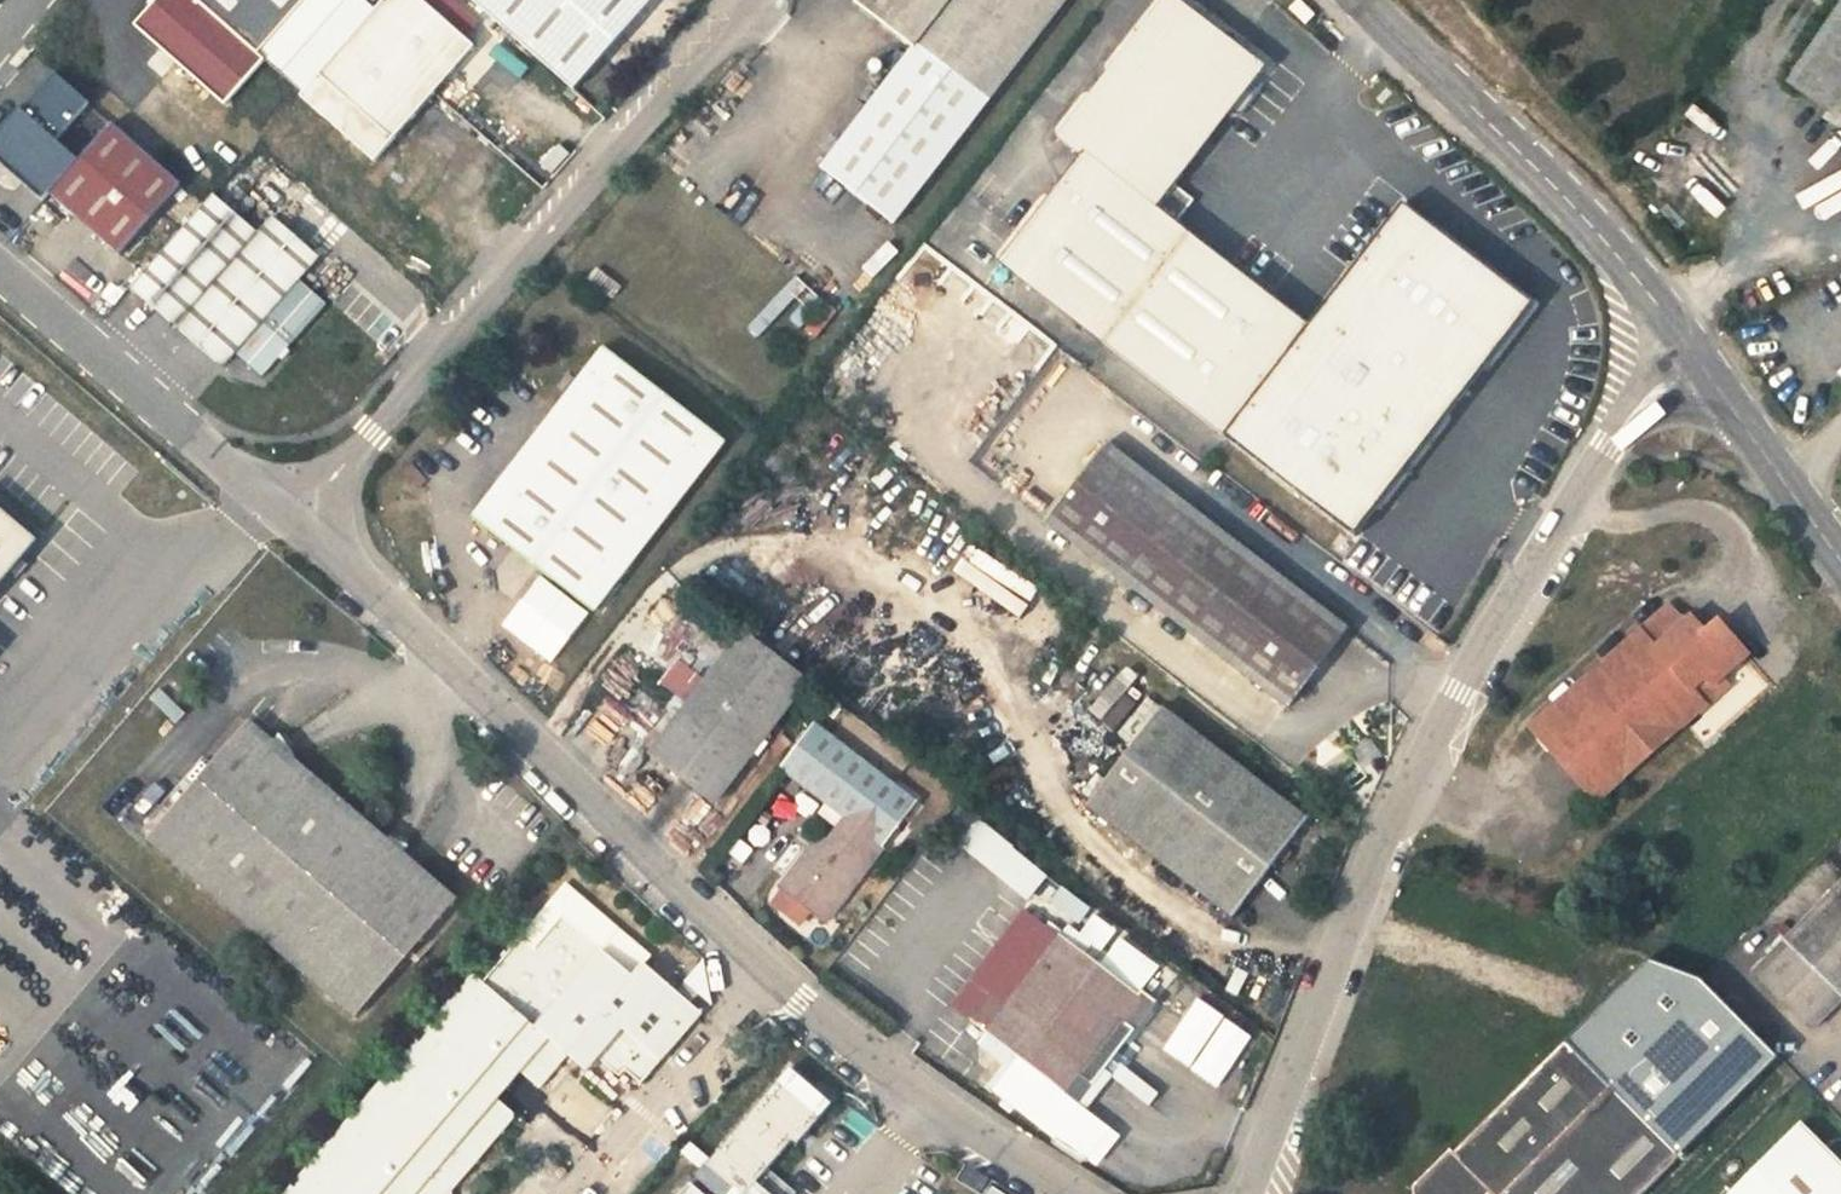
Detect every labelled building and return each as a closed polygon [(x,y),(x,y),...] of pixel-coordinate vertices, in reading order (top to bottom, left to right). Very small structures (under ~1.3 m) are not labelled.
[(137,29),(225,105),(264,60),(261,57),(312,0),(163,0),(137,29)] [(261,57),(264,60),(283,76),(350,0),(312,0),(261,57)] [(421,0),(385,0),(300,96),(324,117),(328,111),(347,127),(342,133),(373,161),(474,47),(421,0)] [(572,89),(651,0),(471,0),(572,89)] [(1066,0),(861,0),(857,5),(914,49),(821,170),(893,225),(1066,0)] [(1264,68),(1200,18),(1190,11),(1176,0),(1163,0),(1058,138),(1082,156),(998,264),(1225,439),(1308,327),(1176,223),(1193,201),(1173,186),(1264,68)] [(1196,4),(1190,11),(1200,18),(1205,11),(1196,4)] [(1840,102),(1840,17),(1801,75),(1840,102)] [(49,195),(80,160),(57,140),(90,103),(56,73),(21,113),(19,111),(0,132),(0,166),(42,203),(49,195)] [(328,111),(324,117),(342,133),(347,127),(328,111)] [(182,185),(112,124),(80,160),(49,195),(119,256),(182,185)] [(132,287),(176,326),(258,234),(214,194),(132,287)] [(1402,204),(1308,327),(1225,439),(1353,538),(1533,305),(1402,204)] [(299,281),(319,259),(273,218),(258,234),(176,326),(193,341),(223,367),(235,354),(299,281)] [(596,268),(587,280),(613,300),(622,288),(596,268)] [(299,281),(235,354),(261,378),(326,306),(299,281)] [(595,612),(725,443),(605,350),(474,519),(595,612)] [(1289,708),(1348,631),(1106,445),(1047,522),(1289,708)] [(41,542),(0,507),(0,590),(41,542)] [(1691,633),(1669,608),(1531,728),(1596,802),(1726,686),(1719,678),(1746,654),(1720,626),(1712,625),(1703,633),(1698,627),(1691,633)] [(758,747),(808,682),(745,633),(707,682),(689,706),(651,756),(715,804),(747,761),(758,747)] [(660,684),(689,706),(707,682),(680,660),(660,684)] [(1162,709),(1087,806),(1231,919),(1256,886),(1306,820),(1162,709)] [(827,922),(917,802),(813,723),(779,767),(847,819),(816,860),(807,854),(781,888),(785,890),(811,910),(827,922)] [(273,745),(248,724),(150,839),(356,1015),(454,901),(400,855),(386,843),(290,760),(273,745)] [(280,734),(273,745),(290,760),(295,756),(280,734)] [(758,747),(747,761),(759,770),(770,756),(758,747)] [(984,821),(964,844),(1028,899),(1048,876),(984,821)] [(390,837),(386,843),(400,855),(409,846),(390,837)] [(1753,973),(1812,1031),(1840,1001),(1840,884),(1753,973)] [(1064,889),(1053,903),(1079,923),(1090,909),(1064,889)] [(811,910),(785,890),(774,904),(800,924),(811,910)] [(521,936),(522,937),(536,948),(562,917),(632,976),(644,964),(661,979),(668,971),(582,899),(551,902),(521,936)] [(588,1051),(598,1059),(620,1078),(625,1072),(641,1085),(702,1013),(661,979),(644,964),(632,976),(562,917),(536,948),(522,937),(483,983),(473,975),(286,1193),(452,1193),(452,1191),(513,1119),(513,1113),(497,1099),(520,1072),(535,1086),(542,1086),(568,1055),(557,1046),(568,1034),(586,1033),(596,1042),(588,1051)] [(1060,938),(1043,925),(970,1021),(986,1034),(1016,1056),(1043,1077),(1064,1092),(1066,1094),(1066,1093),(1080,1074),(1095,1085),(1157,1003),(1142,991),(1139,995),(1061,936),(1060,938)] [(1565,1042),(1680,1158),(1779,1059),(1700,979),(1647,961),(1565,1042)] [(695,971),(685,982),(704,998),(711,997),(706,970),(695,971)] [(587,1072),(598,1059),(588,1051),(596,1042),(586,1033),(568,1034),(557,1046),(568,1055),(587,1072)] [(1016,1056),(986,1034),(981,1041),(1010,1063),(1016,1056)] [(1680,1158),(1565,1042),(1454,1153),(1450,1149),(1413,1185),(1413,1193),(1643,1193),(1680,1158)] [(1080,1074),(1066,1093),(1081,1104),(1095,1085),(1080,1074)] [(1064,1092),(1043,1077),(1034,1088),(1054,1104),(1064,1092)] [(820,1118),(778,1082),(708,1165),(706,1163),(694,1177),(714,1193),(770,1193),(756,1183),(804,1128),(808,1132),(820,1118)] [(1801,1123),(1729,1193),(1840,1193),(1840,1164),(1801,1123)] [(969,1168),(968,1168),(961,1179),(961,1180),(981,1192),(982,1192),(988,1181),(988,1179),(969,1168)] [(683,1193),(702,1193),(691,1184),(683,1193)]
